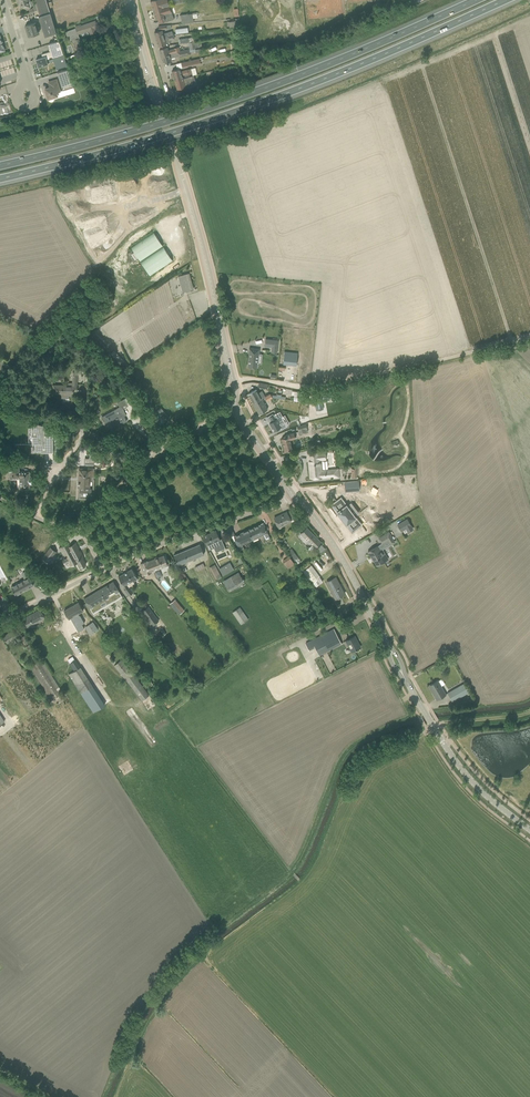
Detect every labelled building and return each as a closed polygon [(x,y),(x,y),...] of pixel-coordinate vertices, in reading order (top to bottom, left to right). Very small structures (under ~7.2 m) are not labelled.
[(30,1),(30,0),(17,0),(18,5),(20,4),(22,10),(31,7),(29,1),(30,1)] [(50,12),(46,0),(34,0),(39,16),(50,12)] [(150,1),(153,10),(167,6),(169,5),(168,2),(168,0),(153,0),(150,1)] [(165,22),(174,19),(169,5),(167,6),(153,10),(156,19),(158,19),(159,23),(165,22)] [(45,36),(56,33),(50,12),(39,16),(38,16),(45,36)] [(182,24),(189,23),(187,14),(180,15),(182,24)] [(75,27),(64,31),(66,35),(69,35),(71,41),(73,40),(80,59),(84,57),(82,50),(84,49),(78,34),(88,31),(90,35),(96,33),(95,28),(97,28),(95,21),(81,26),(80,24),(74,26),(75,27)] [(28,36),(39,33),(36,22),(25,26),(28,36)] [(172,31),(163,34),(162,30),(154,33),(156,39),(170,35),(174,35),(173,34),(172,31)] [(171,40),(175,39),(174,35),(170,35),(156,39),(158,46),(166,44),(166,43),(172,42),(171,40)] [(56,69),(67,66),(59,41),(48,44),(51,51),(42,54),(43,57),(45,57),(46,59),(49,58),(49,57),(52,56),(56,69)] [(175,52),(180,51),(179,47),(173,48),(174,49),(169,50),(170,52),(168,53),(167,47),(159,49),(161,56),(175,52)] [(239,64),(245,63),(241,48),(237,49),(236,50),(237,54),(238,60),(239,64)] [(178,56),(189,54),(188,50),(180,51),(175,52),(161,56),(164,63),(171,61),(170,58),(175,57),(178,56)] [(48,64),(46,59),(45,57),(43,57),(36,60),(38,67),(48,64)] [(200,59),(199,58),(181,63),(182,67),(201,63),(200,62),(200,59)] [(189,75),(192,74),(191,68),(181,71),(180,69),(172,71),(173,74),(171,75),(172,78),(174,77),(175,80),(182,78),(182,76),(184,75),(185,77),(189,75)] [(63,90),(73,87),(68,69),(57,72),(63,90)] [(182,78),(175,80),(177,89),(184,87),(185,89),(196,85),(194,76),(183,79),(182,78)] [(50,87),(45,89),(48,99),(48,100),(49,100),(49,101),(50,101),(51,101),(52,101),(53,101),(53,100),(54,99),(54,98),(53,97),(57,96),(56,92),(60,91),(57,82),(49,84),(50,87)] [(133,250),(127,253),(133,262),(139,259),(140,261),(163,246),(153,232),(131,247),(133,250)] [(141,262),(150,276),(173,261),(163,247),(141,262)] [(138,276),(145,284),(150,280),(138,267),(135,270),(139,275),(138,276)] [(182,292),(194,289),(189,273),(178,276),(182,292)] [(109,346),(95,332),(93,334),(107,348),(109,346)] [(278,340),(265,339),(265,346),(275,347),(274,351),(277,351),(276,353),(277,353),(278,340)] [(259,349),(249,348),(248,357),(249,357),(248,367),(257,368),(258,354),(259,354),(259,349)] [(124,360),(114,349),(110,353),(121,364),(124,360)] [(296,365),(298,353),(284,351),(283,364),(296,365)] [(77,391),(77,372),(72,372),(72,382),(68,382),(68,384),(52,384),(52,393),(62,393),(62,398),(68,398),(68,396),(71,396),(71,394),(73,394),(73,391),(77,391)] [(262,391),(258,393),(256,389),(248,394),(254,405),(260,401),(260,400),(262,399),(261,399),(262,399),(264,397),(265,396),(262,391)] [(301,401),(302,392),(294,391),(293,401),(301,401)] [(328,392),(313,395),(316,410),(318,410),(321,409),(323,409),(322,401),(329,400),(328,392)] [(101,402),(102,401),(100,397),(93,400),(96,405),(101,403),(101,402)] [(123,409),(128,406),(124,399),(117,403),(120,407),(102,417),(105,423),(110,420),(111,423),(114,428),(127,421),(124,416),(126,415),(123,409)] [(259,414),(267,409),(262,399),(261,399),(262,399),(260,400),(260,401),(254,405),(259,414)] [(156,411),(150,415),(159,426),(162,424),(165,421),(161,416),(158,413),(156,411)] [(270,416),(269,417),(272,422),(270,423),(269,423),(270,423),(270,424),(269,424),(271,427),(272,427),(272,428),(272,429),(272,428),(273,428),(273,429),(273,430),(274,431),(280,427),(281,429),(286,426),(281,417),(282,417),(280,411),(280,412),(277,413),(276,414),(276,413),(270,416)] [(42,425),(24,421),(33,423),(33,428),(36,431),(36,436),(31,436),(32,436),(32,444),(35,444),(35,451),(41,451),(41,452),(53,452),(53,446),(53,433),(42,425)] [(307,428),(306,424),(297,426),(299,434),(307,432),(307,428)] [(290,440),(295,438),(294,433),(286,435),(286,436),(283,437),(284,438),(281,439),(283,446),(285,451),(292,449),(290,444),(291,443),(290,440)] [(98,459),(98,450),(90,450),(89,459),(98,459)] [(320,461),(326,460),(325,451),(308,453),(310,478),(322,477),(322,476),(328,476),(328,477),(333,476),(333,478),(339,477),(339,469),(328,470),(328,471),(321,471),(321,472),(320,472),(319,466),(321,466),(320,461)] [(29,472),(19,472),(19,465),(9,465),(9,479),(20,478),(20,488),(30,488),(30,484),(32,484),(32,476),(29,476),(29,472)] [(78,482),(78,483),(79,483),(78,488),(80,488),(79,493),(83,493),(91,493),(91,489),(89,489),(89,484),(90,479),(90,476),(93,476),(93,468),(93,469),(86,468),(86,469),(79,469),(79,479),(78,482)] [(358,480),(344,482),(345,489),(359,488),(358,480)] [(341,498),(332,505),(337,512),(336,513),(340,519),(341,518),(348,526),(353,522),(357,528),(361,525),(341,498)] [(291,520),(294,519),(290,511),(287,513),(287,512),(274,518),(278,527),(291,521),(291,520)] [(407,519),(398,524),(401,531),(406,528),(408,531),(413,528),(407,519)] [(267,525),(265,526),(263,523),(248,530),(253,540),(264,534),(266,538),(269,536),(267,531),(268,530),(268,529),(269,529),(267,525)] [(228,538),(235,535),(230,524),(223,527),(228,538)] [(315,548),(321,542),(306,527),(300,533),(315,548)] [(209,550),(222,544),(216,530),(203,536),(209,550)] [(242,544),(253,540),(248,530),(234,536),(240,550),(244,548),(242,544)] [(390,545),(395,542),(389,531),(378,538),(382,545),(388,541),(390,545)] [(67,543),(59,547),(61,550),(62,549),(66,556),(65,557),(65,558),(69,556),(74,564),(77,563),(80,568),(86,564),(82,557),(83,557),(80,551),(79,551),(77,548),(78,548),(75,542),(69,546),(67,543)] [(178,565),(204,554),(200,544),(174,555),(178,565)] [(320,553),(325,548),(321,545),(316,549),(320,553)] [(383,549),(381,550),(378,546),(368,552),(373,561),(374,561),(377,565),(388,559),(383,549)] [(50,547),(43,558),(48,562),(52,556),(53,557),(57,552),(50,547)] [(294,559),(298,557),(291,548),(288,551),(294,559)] [(216,549),(210,552),(223,576),(229,572),(233,570),(226,556),(222,559),(216,549)] [(165,556),(164,557),(164,556),(148,562),(147,561),(140,563),(145,575),(151,572),(163,567),(163,568),(164,569),(165,570),(166,570),(167,570),(170,569),(168,564),(167,564),(166,562),(167,561),(165,556)] [(288,569),(294,564),(289,557),(282,561),(288,569)] [(197,572),(205,568),(203,563),(195,567),(197,572)] [(216,579),(221,576),(215,564),(209,567),(216,579)] [(312,583),(320,577),(311,566),(303,572),(312,583)] [(133,581),(138,579),(132,569),(118,577),(125,589),(124,590),(128,596),(133,593),(129,587),(134,583),(133,581)] [(239,571),(223,580),(229,590),(245,582),(239,571)] [(29,577),(11,587),(15,595),(33,585),(29,577)] [(336,598),(344,594),(335,577),(328,581),(334,591),(332,592),(336,598)] [(100,589),(84,598),(92,613),(102,607),(100,604),(105,601),(107,604),(121,595),(113,581),(102,588),(103,589),(101,590),(100,589)] [(179,615),(184,610),(175,599),(170,604),(179,615)] [(78,602),(64,611),(69,619),(70,618),(71,618),(71,619),(76,628),(81,625),(84,623),(80,615),(79,615),(78,613),(83,610),(78,602)] [(151,627),(159,621),(148,606),(140,613),(151,627)] [(241,624),(248,619),(240,607),(232,612),(241,624)] [(27,627),(45,618),(40,609),(23,619),(27,627)] [(93,622),(85,628),(91,635),(95,633),(93,631),(97,628),(93,622)] [(319,655),(340,644),(333,630),(305,644),(309,651),(315,648),(319,655)] [(11,640),(17,637),(13,631),(3,636),(7,643),(7,642),(10,646),(13,644),(11,640)] [(32,642),(31,642),(26,634),(21,637),(27,645),(26,645),(28,649),(34,645),(32,642)] [(356,641),(357,640),(354,636),(345,641),(351,652),(359,648),(356,641)] [(51,700),(63,693),(42,659),(30,667),(51,700)] [(70,663),(69,663),(70,663),(74,670),(80,667),(75,659),(70,663)] [(149,695),(135,677),(121,659),(114,665),(128,683),(142,701),(149,695)] [(436,700),(446,694),(438,681),(430,685),(435,695),(434,695),(436,700)] [(463,684),(459,686),(464,695),(469,692),(467,688),(466,689),(463,684)] [(452,701),(464,695),(459,686),(447,693),(452,701)]
